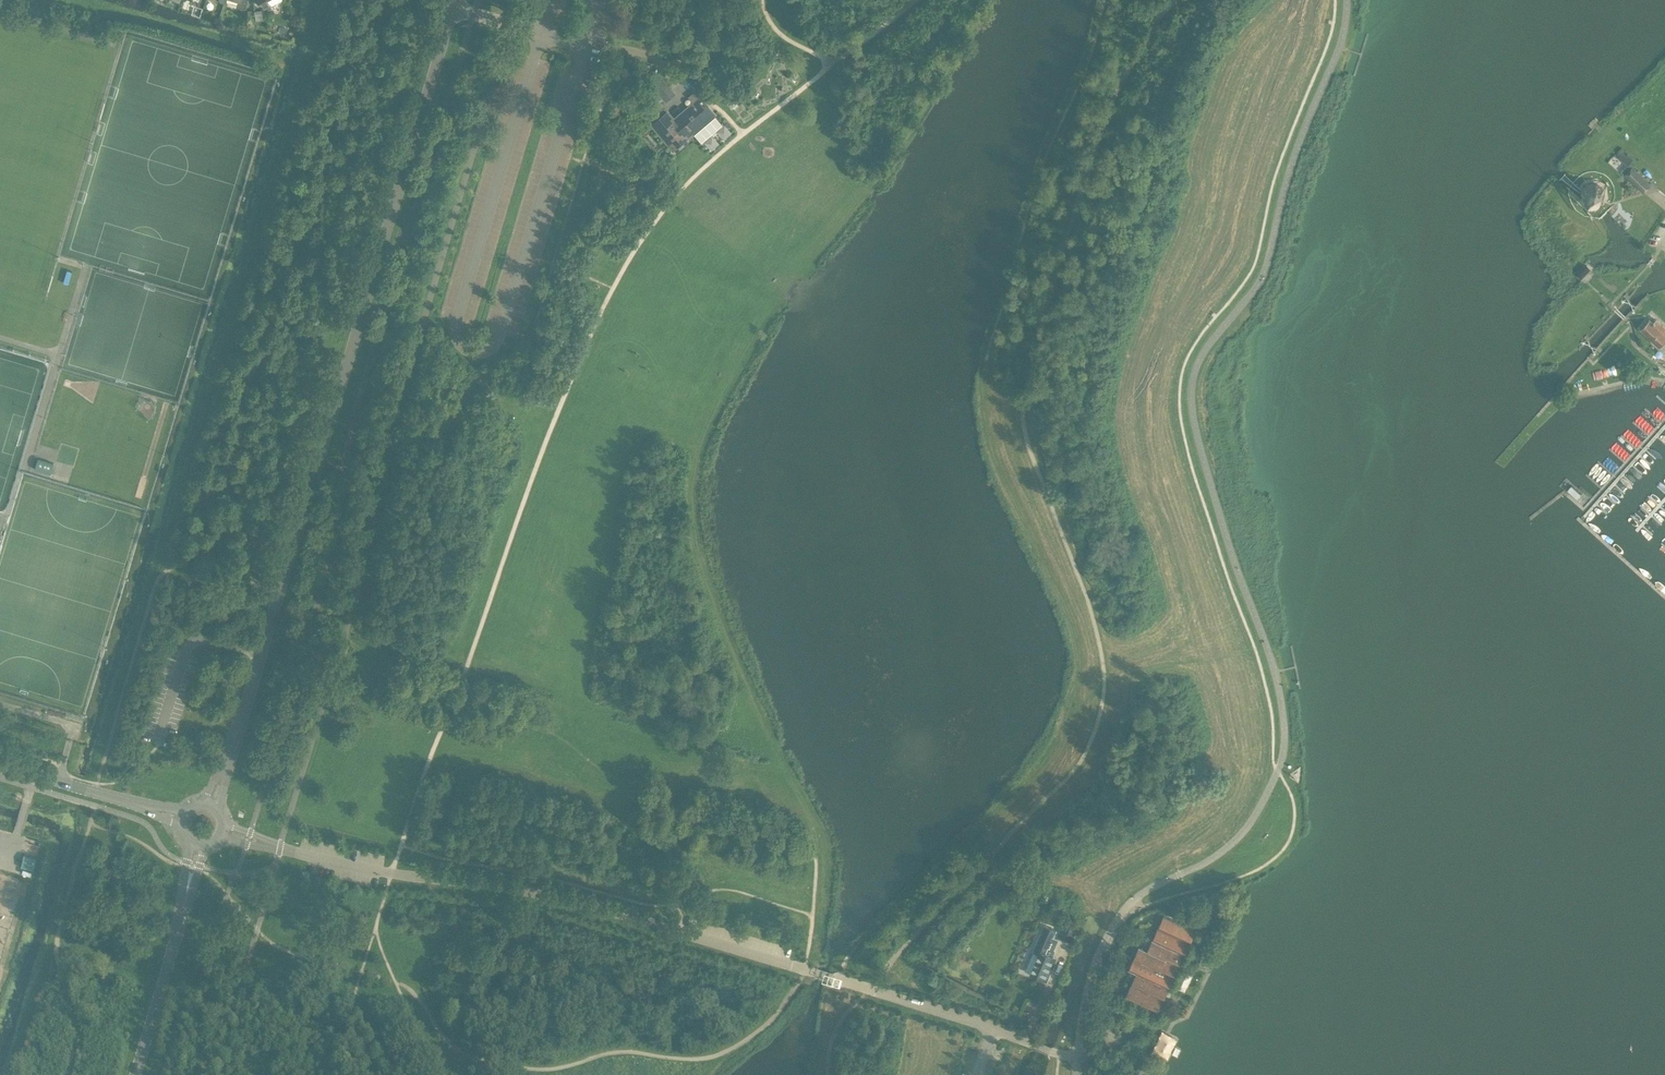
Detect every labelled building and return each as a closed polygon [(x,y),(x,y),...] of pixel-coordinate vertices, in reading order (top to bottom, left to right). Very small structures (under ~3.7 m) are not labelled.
[(240,2),(238,7),(245,9),(248,0),(233,0),(240,2)] [(264,8),(271,5),(273,5),(283,0),(260,0),(264,8)] [(665,100),(671,95),(660,81),(651,89),(653,92),(656,90),(665,100)] [(692,133),(714,114),(700,98),(678,117),(682,121),(676,125),(666,113),(652,125),(673,149),(687,137),(688,139),(694,135),(692,133)] [(1618,158),(1625,164),(1627,166),(1633,158),(1625,150),(1624,152),(1618,158)] [(1650,184),(1632,167),(1625,174),(1643,192),(1650,184)] [(1588,184),(1582,191),(1582,200),(1589,205),(1598,204),(1604,197),(1603,188),(1595,182),(1588,184)] [(1586,265),(1578,273),(1585,279),(1593,271),(1586,265)] [(1640,328),(1659,346),(1664,340),(1664,328),(1652,315),(1640,328)] [(38,458),(34,469),(35,469),(50,474),(54,463),(38,458)] [(1163,915),(1155,932),(1146,951),(1139,947),(1128,970),(1136,974),(1125,998),(1157,1013),(1194,930),(1163,915)] [(1072,941),(1078,928),(1063,922),(1057,935),(1072,941)] [(1046,953),(1055,932),(1056,930),(1043,925),(1041,930),(1032,952),(1039,954),(1031,973),(1047,980),(1056,958),(1046,953)]
